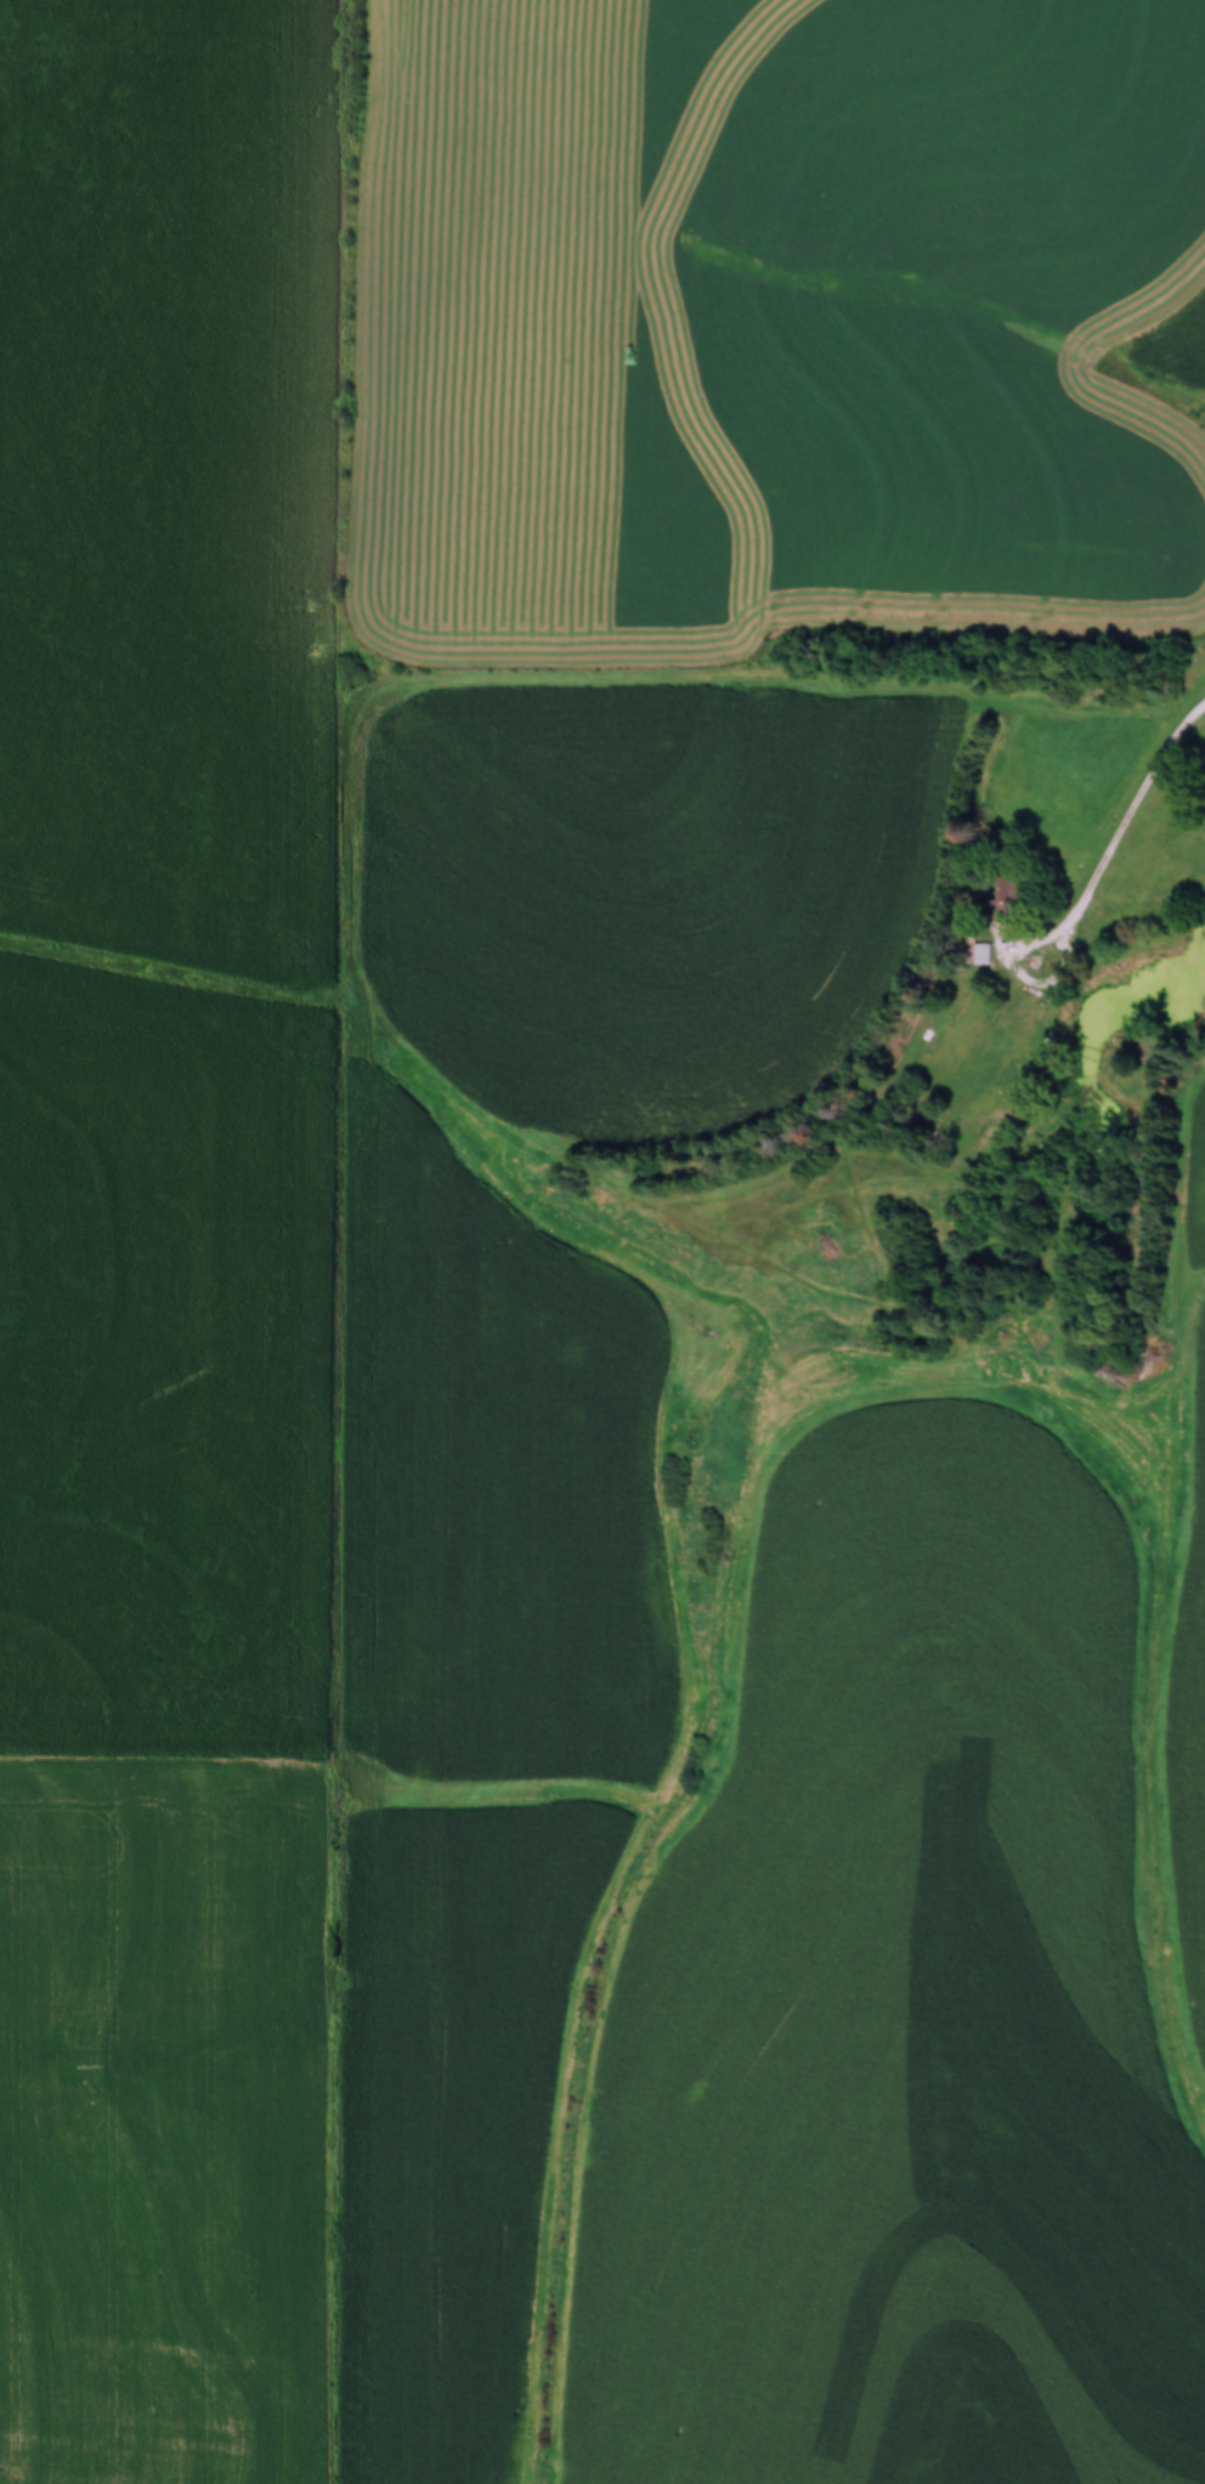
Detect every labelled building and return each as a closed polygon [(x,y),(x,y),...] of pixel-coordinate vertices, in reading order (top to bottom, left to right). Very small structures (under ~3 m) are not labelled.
[(1004,922),(1005,901),(1023,902),(1024,874),(995,873),(994,899),(982,899),(982,921),(1004,922)]
